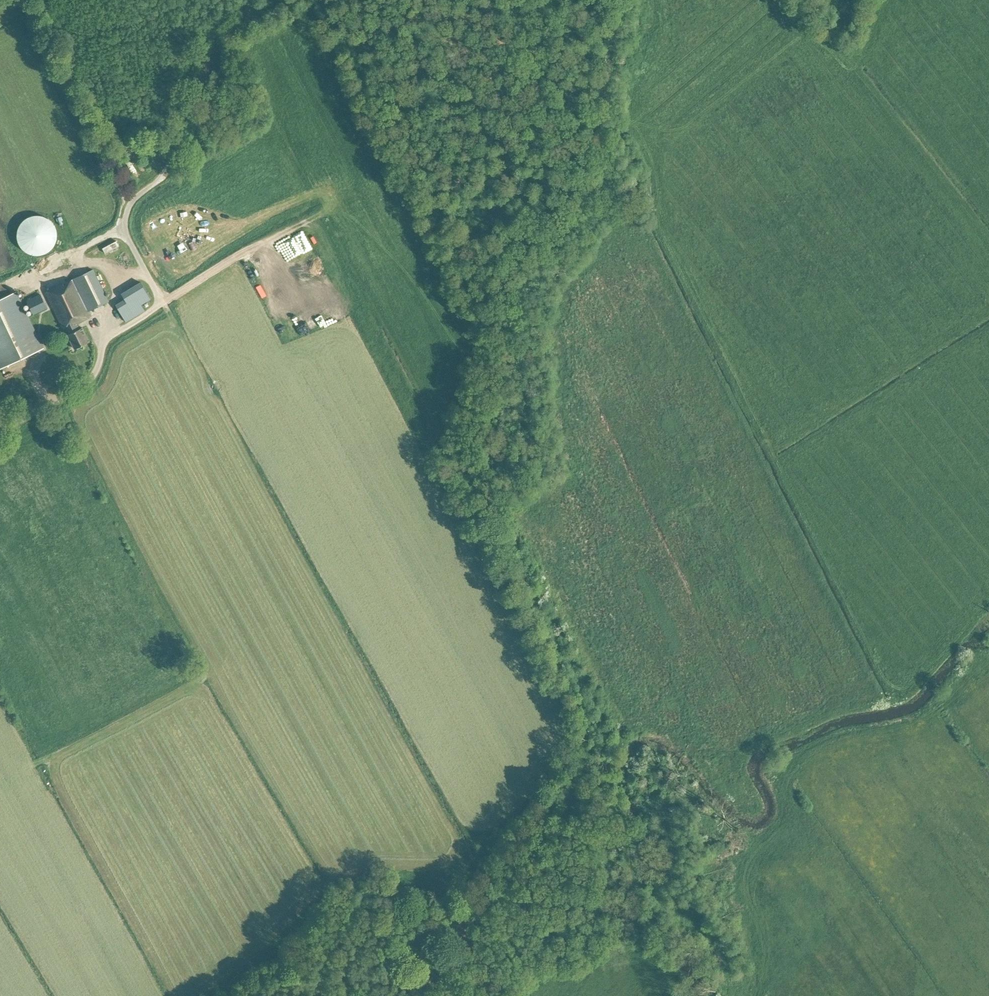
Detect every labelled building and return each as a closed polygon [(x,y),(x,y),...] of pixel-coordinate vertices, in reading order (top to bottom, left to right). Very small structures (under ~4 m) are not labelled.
[(18,229),(17,233),(17,236),(18,240),(19,243),(20,246),(22,249),(25,251),(28,253),(31,254),(35,255),(38,255),(42,255),(45,254),(48,252),(51,250),(53,247),(55,244),(56,241),(57,238),(57,234),(57,231),(56,227),(54,224),(52,222),(49,219),(46,217),(43,216),(40,215),(36,215),(33,216),(29,217),(26,218),(24,220),(21,223),(19,226),(18,229)] [(117,240),(102,246),(105,252),(119,245),(117,240)] [(314,246),(298,252),(312,290),(328,284),(314,246)] [(80,329),(77,323),(91,316),(88,311),(109,301),(93,270),(46,293),(64,330),(67,329),(69,333),(68,334),(75,349),(89,342),(82,328),(80,329)] [(142,282),(122,294),(125,299),(116,304),(126,322),(145,311),(141,305),(151,299),(142,282)] [(43,348),(16,292),(0,300),(0,368),(43,348)] [(33,314),(47,308),(41,294),(27,301),(33,314)]
